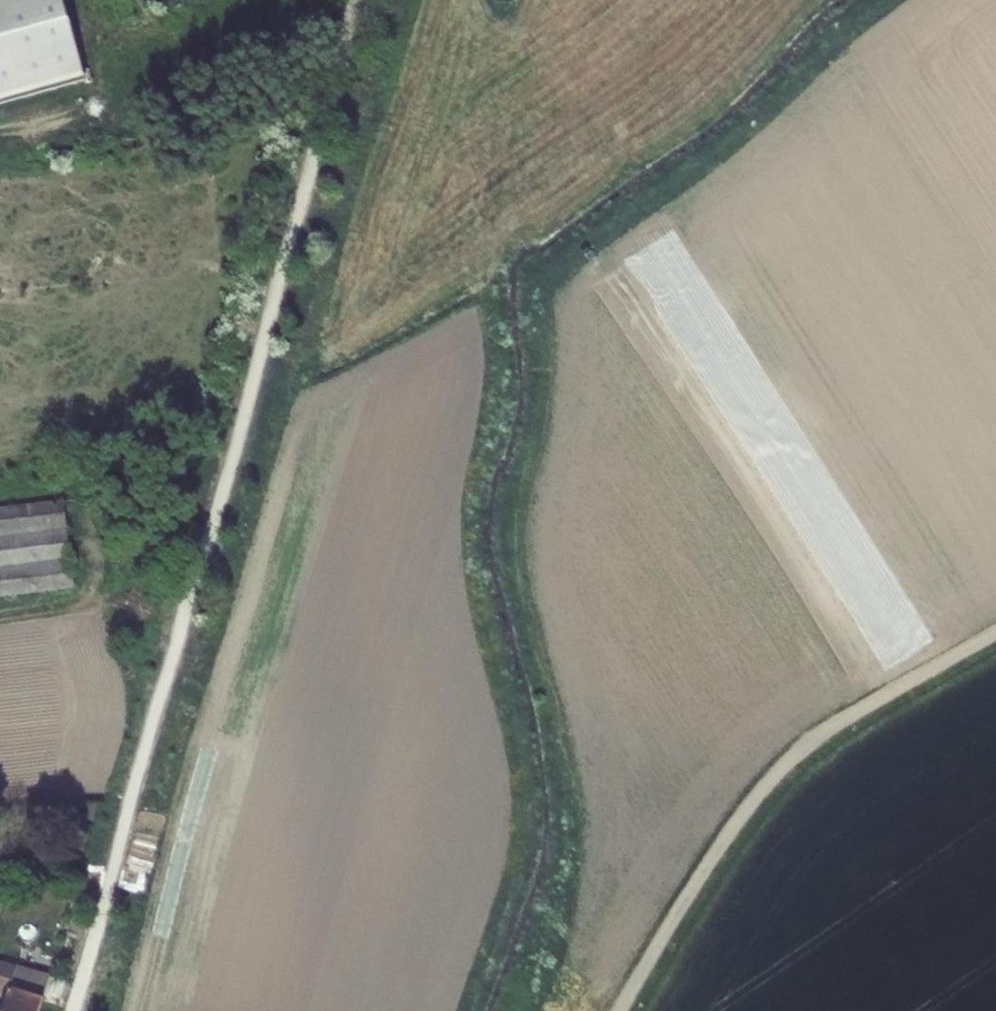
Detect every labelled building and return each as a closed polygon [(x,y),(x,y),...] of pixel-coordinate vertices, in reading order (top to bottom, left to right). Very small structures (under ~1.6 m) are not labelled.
[(89,80),(67,0),(0,0),(0,105),(89,80)] [(86,585),(75,499),(0,508),(0,596),(86,585)] [(15,1010),(51,1010),(62,974),(52,971),(50,979),(26,972),(28,967),(0,959),(0,988),(20,994),(15,1010)]
